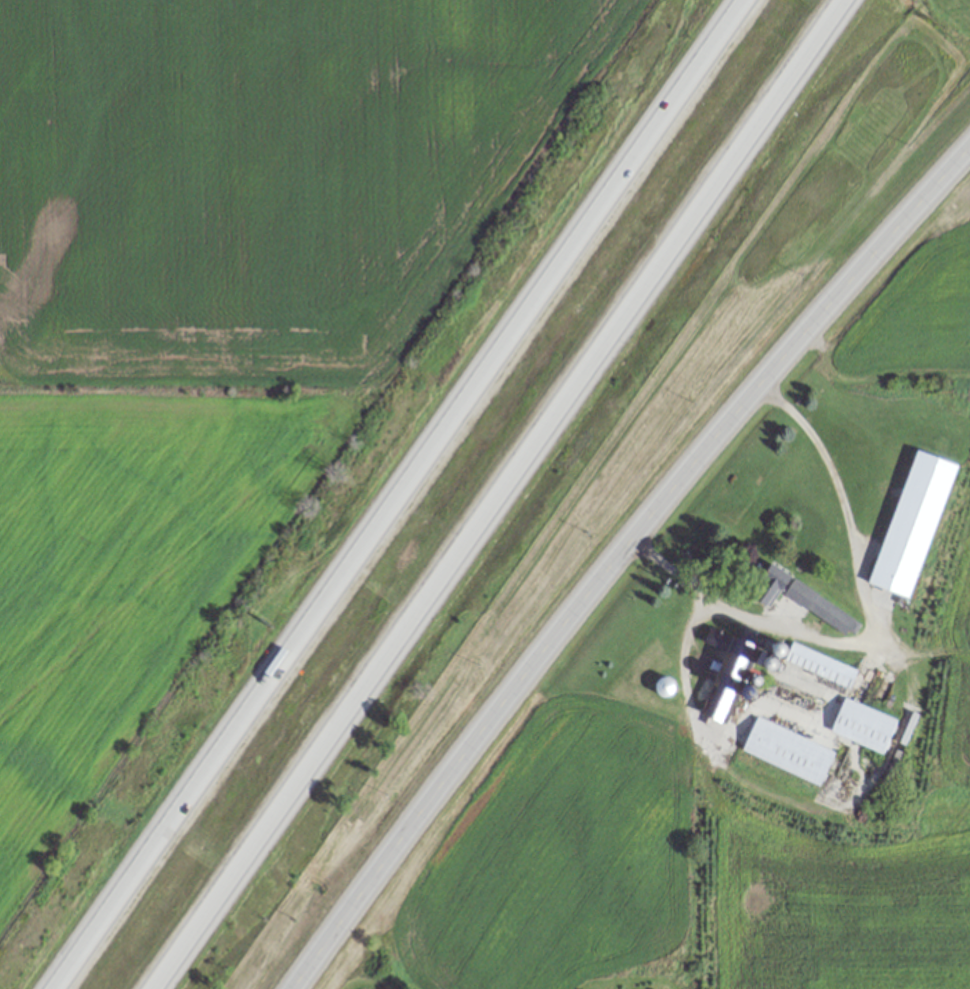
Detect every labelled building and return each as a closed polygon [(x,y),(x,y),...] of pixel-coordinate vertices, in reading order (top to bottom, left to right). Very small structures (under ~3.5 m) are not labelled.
[(870,584),(912,598),(956,463),(914,449),(870,584)] [(780,593),(851,638),(862,621),(771,564),(761,581),(769,586),(760,602),(770,608),(780,593)] [(744,684),(764,651),(744,639),(724,672),(744,684)] [(850,686),(857,667),(783,641),(774,666),(783,670),(785,663),(850,686)] [(664,698),(675,692),(667,676),(656,682),(664,698)] [(726,723),(738,693),(714,683),(702,713),(726,723)] [(830,731),(884,753),(898,720),(845,698),(830,731)] [(742,751),(821,785),(835,751),(756,717),(742,751)]
